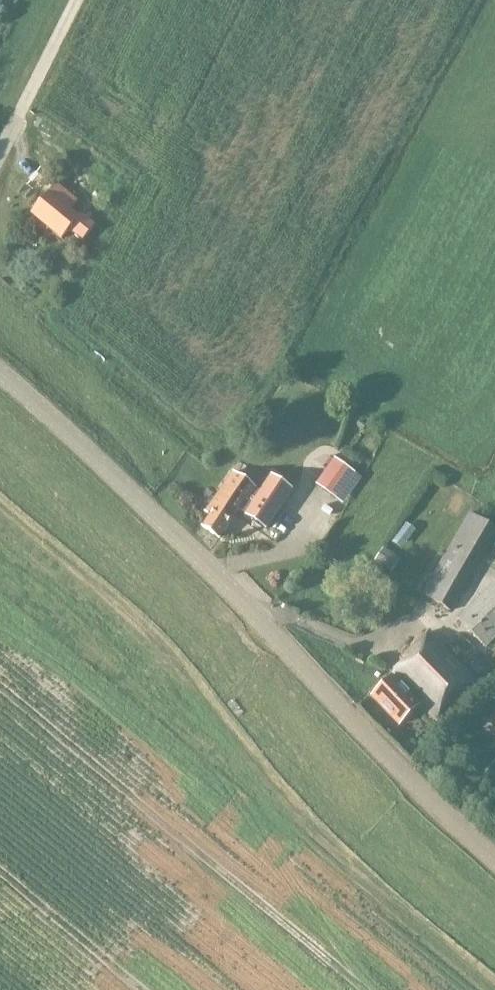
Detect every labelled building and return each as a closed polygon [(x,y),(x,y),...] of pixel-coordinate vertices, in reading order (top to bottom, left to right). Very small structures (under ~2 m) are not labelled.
[(56,184),(30,214),(61,240),(78,219),(69,211),(77,202),(56,184)] [(333,459),(316,485),(337,500),(355,474),(333,459)] [(218,537),(238,508),(246,514),(245,516),(264,529),(291,489),(271,475),(258,494),(254,491),(256,489),(232,473),(204,513),(208,516),(201,525),(218,537)] [(468,514),(422,595),(451,611),(494,535),(494,530),(468,514)] [(376,558),(374,562),(390,574),(400,560),(392,554),(383,548),(376,558)] [(458,620),(484,647),(494,637),(494,584),(458,620)] [(384,650),(391,638),(380,631),(373,643),(384,650)] [(387,677),(389,680),(370,699),(398,728),(418,708),(435,725),(475,686),(425,635),(398,663),(400,665),(387,677)]
